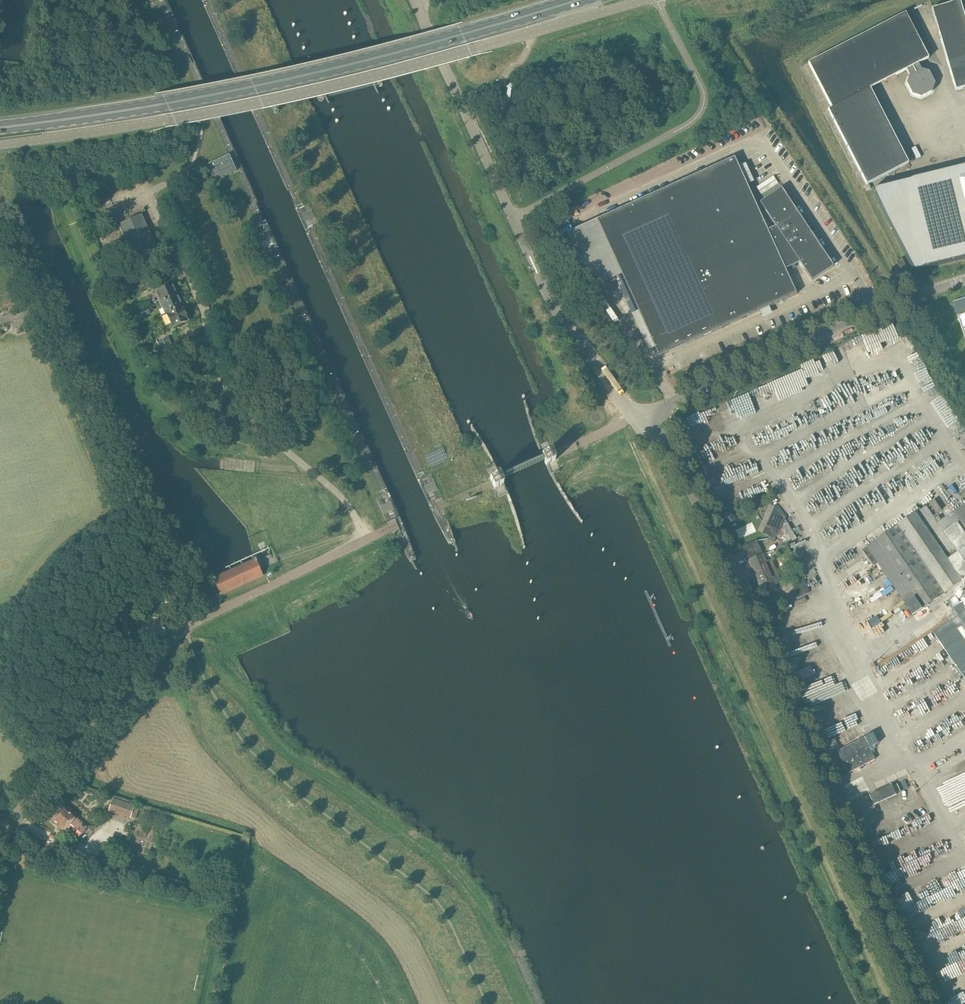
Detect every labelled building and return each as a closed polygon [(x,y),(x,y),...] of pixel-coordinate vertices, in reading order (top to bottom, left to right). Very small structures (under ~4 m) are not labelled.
[(957,90),(964,88),(964,6),(963,0),(960,0),(933,8),(957,90)] [(929,58),(906,13),(809,63),(832,107),(829,109),(867,184),(909,163),(871,88),(907,69),(910,75),(907,83),(913,94),(921,97),(932,91),(935,83),(930,72),(921,69),(918,64),(929,58)] [(304,63),(305,64),(319,95),(319,96),(320,96),(320,97),(321,97),(322,97),(323,96),(324,95),(324,94),(324,93),(310,62),(309,61),(308,61),(308,60),(307,60),(306,61),(305,61),(305,62),(304,63)] [(229,154),(208,164),(216,180),(237,171),(229,154)] [(768,229),(735,157),(597,219),(659,356),(797,294),(786,269),(800,262),(812,280),(834,266),(782,188),(760,202),(776,226),(768,229)] [(914,272),(964,259),(964,167),(872,190),(914,272)] [(142,214),(119,225),(130,249),(135,261),(136,262),(159,251),(143,217),(142,214)] [(106,247),(101,249),(112,271),(116,269),(106,247)] [(903,259),(897,262),(902,272),(908,270),(903,259)] [(142,276),(132,281),(135,287),(138,285),(138,286),(145,283),(142,276)] [(145,283),(138,286),(142,293),(152,289),(148,281),(145,283)] [(173,282),(155,291),(157,296),(156,296),(159,304),(162,302),(179,295),(173,282)] [(162,302),(159,304),(161,308),(162,309),(163,309),(166,316),(166,315),(184,308),(185,307),(179,295),(162,302)] [(954,303),(959,317),(964,336),(964,299),(954,303)] [(150,304),(132,313),(134,317),(136,321),(151,314),(150,310),(152,308),(150,304)] [(184,308),(166,315),(170,324),(171,324),(173,328),(190,321),(189,320),(191,319),(188,312),(186,313),(184,308)] [(156,337),(152,339),(154,344),(156,347),(157,348),(159,349),(160,349),(162,349),(166,347),(167,348),(167,349),(173,347),(173,346),(172,345),(169,337),(163,339),(163,340),(159,342),(156,337)] [(552,450),(542,455),(546,464),(556,460),(552,450)] [(500,474),(490,478),(495,488),(504,483),(500,474)] [(424,486),(427,494),(438,489),(434,481),(424,486)] [(936,514),(942,510),(936,499),(929,503),(936,514)] [(380,505),(384,513),(394,509),(390,501),(380,505)] [(939,523),(928,507),(864,550),(868,557),(874,567),(879,564),(918,622),(932,612),(929,606),(962,582),(964,586),(964,505),(939,523)] [(783,515),(769,510),(760,532),(774,538),(783,515)] [(735,519),(732,512),(724,516),(728,523),(735,519)] [(750,515),(736,520),(739,527),(753,522),(750,515)] [(751,523),(735,530),(739,539),(756,531),(751,523)] [(782,582),(771,560),(766,562),(763,555),(749,562),(762,591),(782,582)] [(257,560),(215,579),(214,579),(221,595),(264,575),(257,560)] [(792,594),(782,599),(785,604),(809,593),(801,574),(793,578),(795,582),(792,585),(794,590),(791,591),(792,594)] [(948,614),(953,622),(935,634),(964,678),(964,604),(964,603),(948,614)] [(787,663),(796,684),(807,679),(805,675),(848,656),(842,643),(838,644),(833,634),(790,653),(793,661),(787,663)] [(821,704),(856,693),(853,683),(807,698),(811,709),(821,705),(821,704)] [(816,728),(842,721),(841,717),(852,715),(850,709),(813,719),(816,728)] [(872,719),(823,736),(828,748),(876,731),(872,719)] [(870,748),(878,744),(873,733),(837,751),(848,773),(875,759),(870,748)] [(964,768),(933,787),(940,798),(948,794),(951,800),(964,792),(964,761),(962,763),(964,768)] [(113,798),(109,811),(131,819),(131,818),(136,820),(139,812),(139,810),(135,808),(136,806),(113,798)] [(77,817),(66,806),(53,821),(64,831),(65,830),(76,840),(87,827),(76,818),(77,817)] [(953,817),(958,828),(964,825),(964,812),(953,817)] [(881,848),(898,840),(893,831),(876,839),(881,848)] [(195,871),(192,880),(199,882),(201,873),(195,871)]
